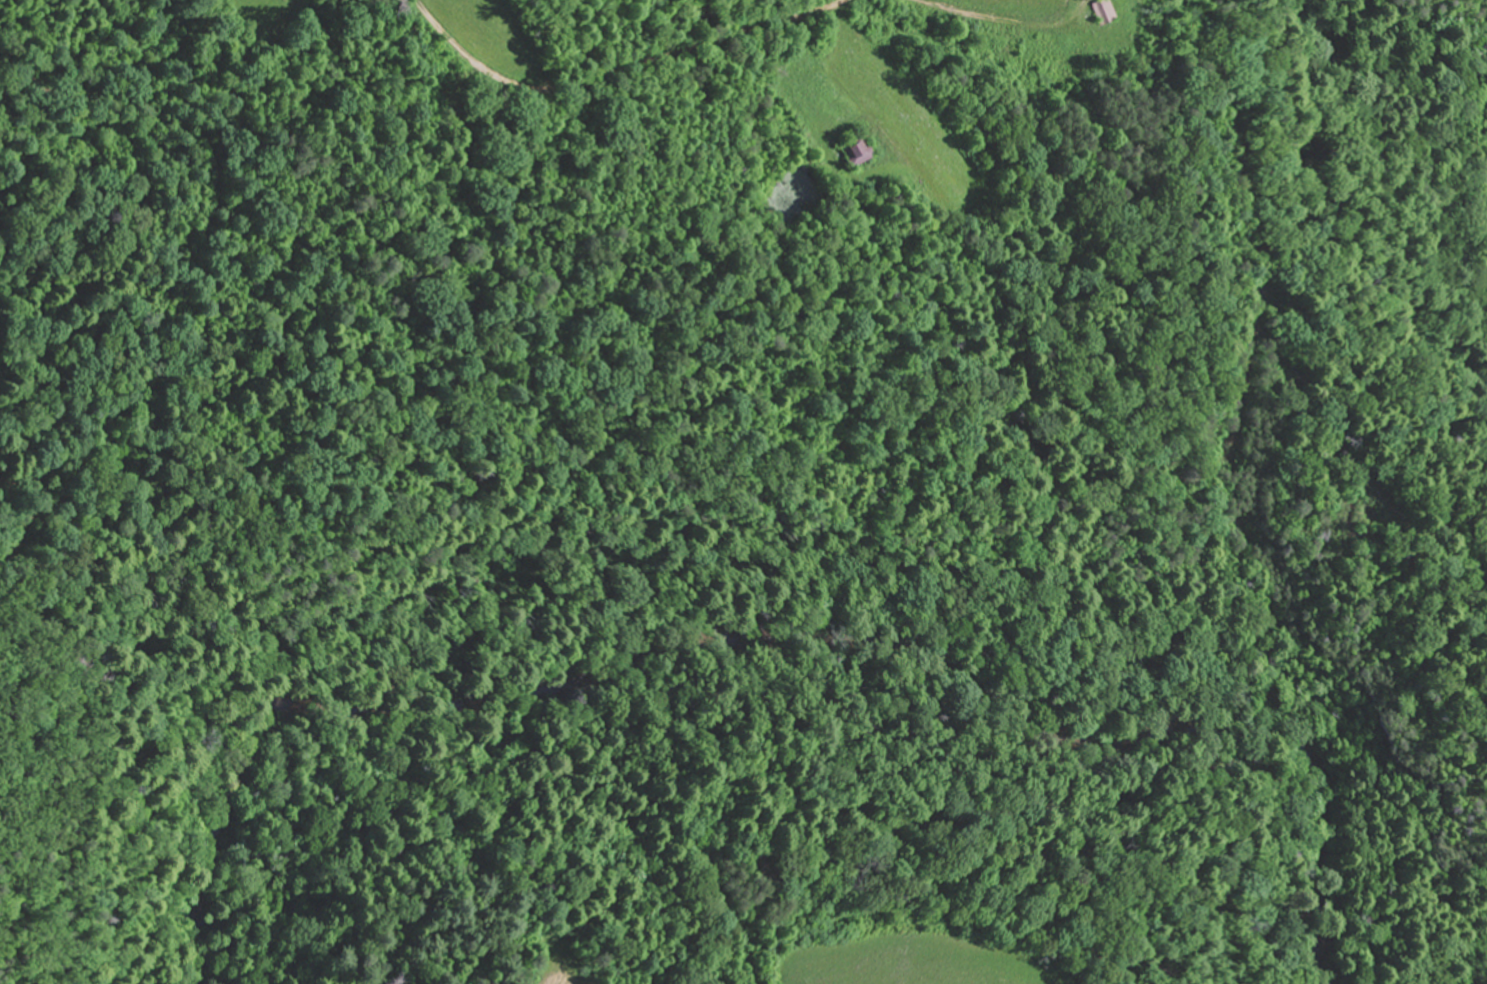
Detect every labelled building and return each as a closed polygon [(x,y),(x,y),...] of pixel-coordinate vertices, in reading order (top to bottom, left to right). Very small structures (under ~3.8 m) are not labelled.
[(1107,0),(1101,0),(1090,4),(1097,26),(1114,21),(1107,0)] [(871,158),(859,133),(835,145),(847,170),(871,158)]
